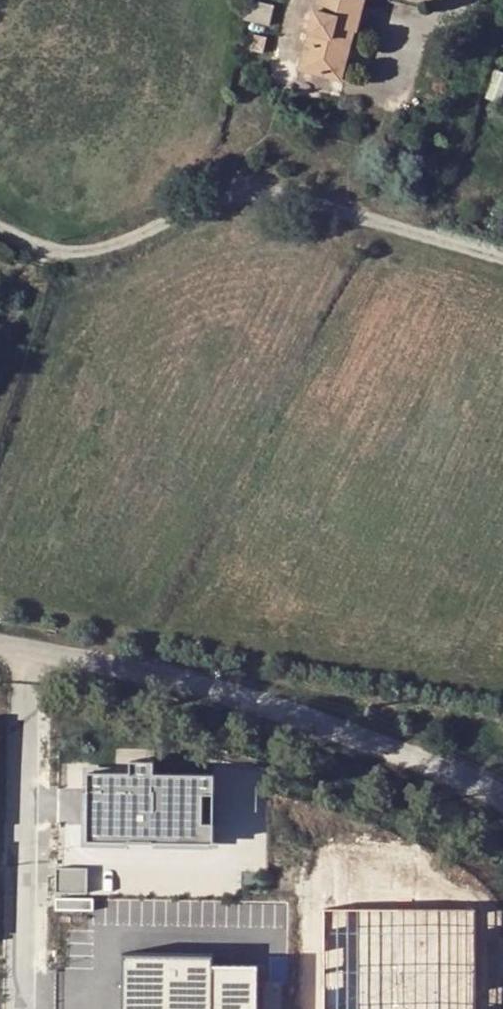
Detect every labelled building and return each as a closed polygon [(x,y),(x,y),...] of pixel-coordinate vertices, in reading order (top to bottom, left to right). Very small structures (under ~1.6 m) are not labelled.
[(280,4),(263,0),(255,0),(250,19),(275,24),(280,4)] [(298,70),(332,79),(343,30),(353,32),(356,32),(364,0),(316,0),(298,70)] [(353,32),(343,30),(332,79),(341,81),(353,32)] [(157,761),(134,760),(134,772),(92,771),(91,841),(133,841),(133,834),(156,834),(156,842),(217,843),(217,823),(206,823),(206,793),(218,793),(218,774),(157,774),(157,761)] [(91,868),(59,868),(59,893),(91,893),(91,868)] [(323,908),(324,1008),(474,1008),(474,908),(323,908)] [(260,964),(196,964),(196,949),(122,949),(122,1008),(260,1008),(260,964)]
